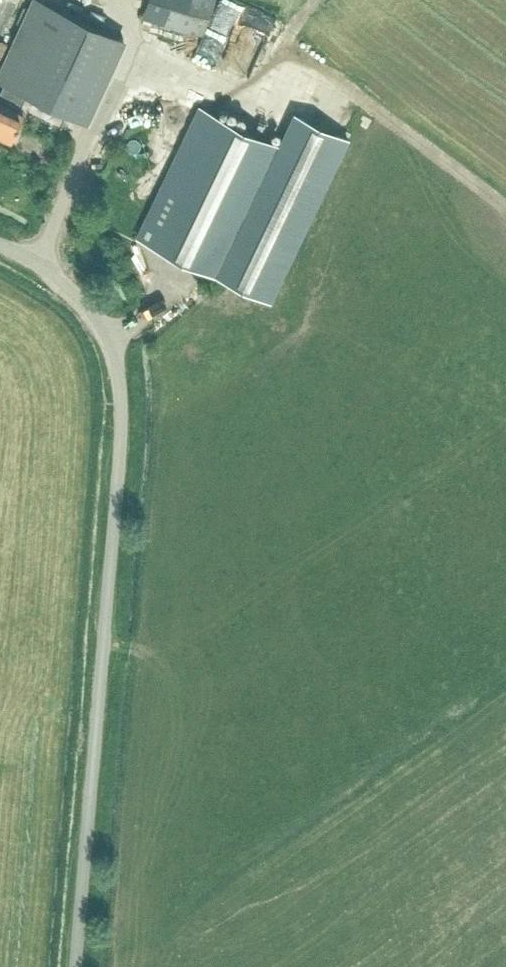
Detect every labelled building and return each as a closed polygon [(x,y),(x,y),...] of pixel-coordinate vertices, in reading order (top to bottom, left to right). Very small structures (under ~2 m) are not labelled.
[(9,136),(21,109),(18,107),(25,91),(34,95),(34,93),(42,96),(41,98),(85,119),(122,37),(41,0),(30,0),(0,66),(0,80),(3,81),(0,87),(0,132),(9,136)] [(141,15),(200,33),(210,0),(146,0),(141,15)] [(198,106),(137,235),(269,297),(346,137),(298,115),(284,146),(198,106)]
